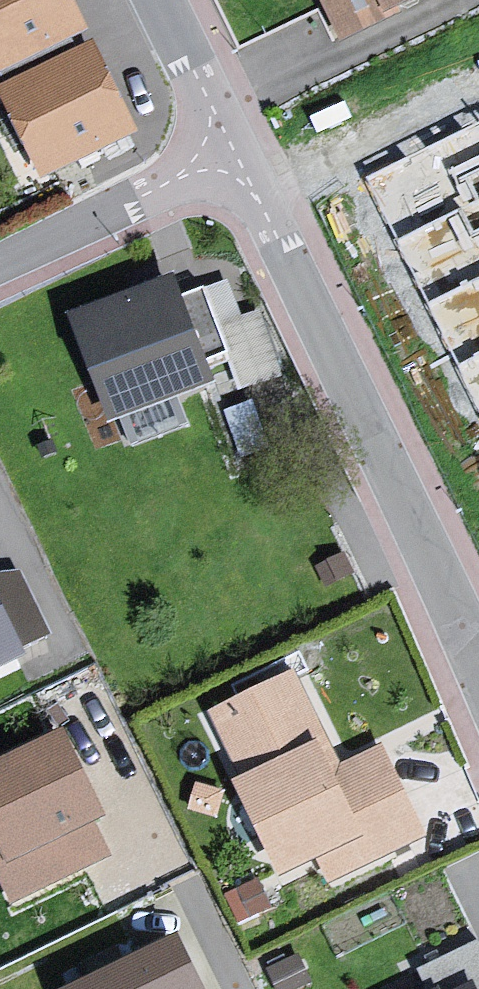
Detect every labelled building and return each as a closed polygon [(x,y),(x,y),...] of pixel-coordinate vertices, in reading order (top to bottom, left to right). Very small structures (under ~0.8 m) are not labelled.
[(82,38),(63,0),(0,0),(0,78),(82,38)] [(336,51),(439,0),(310,0),(336,51)] [(0,98),(0,100),(44,187),(132,143),(87,55),(0,98)] [(365,179),(478,412),(478,124),(365,179)] [(175,284),(72,320),(110,427),(213,390),(175,284)] [(30,671),(0,605),(0,684),(30,671)] [(299,667),(200,712),(279,886),(322,866),(328,880),(421,838),(380,747),(343,764),(299,667)] [(0,768),(0,895),(9,914),(108,865),(92,833),(102,828),(57,740),(0,768)] [(73,988),(190,988),(168,944),(73,988)]
